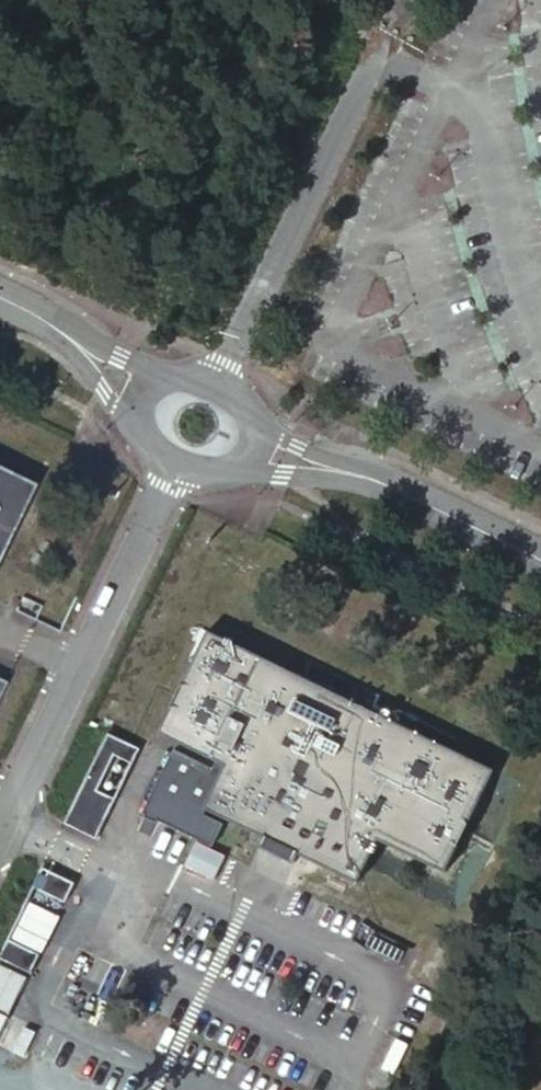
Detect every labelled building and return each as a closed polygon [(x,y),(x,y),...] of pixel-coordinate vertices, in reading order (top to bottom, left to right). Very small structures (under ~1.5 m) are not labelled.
[(32,482),(0,467),(0,550),(32,482)] [(210,631),(159,734),(210,758),(206,766),(172,749),(140,814),(145,817),(144,818),(156,824),(156,822),(210,848),(225,818),(264,837),(299,854),(358,883),(379,840),(446,871),(495,769),(210,631)] [(109,734),(65,824),(96,838),(140,749),(109,734)] [(264,837),(259,848),(294,864),(299,854),(264,837)] [(0,958),(0,960),(30,974),(74,884),(43,869),(0,958)] [(4,1044),(23,1047),(27,1026),(8,1023),(4,1044)]
